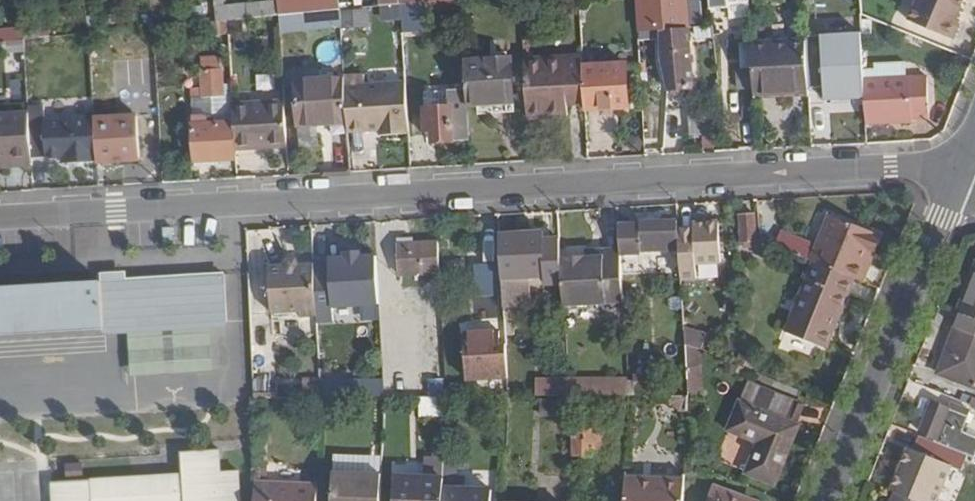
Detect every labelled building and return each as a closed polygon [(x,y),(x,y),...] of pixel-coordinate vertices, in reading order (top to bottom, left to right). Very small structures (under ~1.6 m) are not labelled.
[(8,14),(20,13),(19,0),(6,0),(8,14)] [(20,13),(21,22),(35,20),(32,0),(19,0),(20,13)] [(202,0),(204,23),(218,22),(215,0),(205,0),(202,0)] [(218,22),(228,21),(279,16),(277,0),(273,0),(226,4),(226,0),(215,0),(218,22)] [(279,16),(339,9),(337,0),(277,0),(279,16)] [(402,3),(403,34),(426,32),(425,14),(461,11),(460,0),(435,0),(402,3)] [(638,30),(665,27),(666,30),(688,28),(685,0),(636,0),(638,30)] [(711,11),(730,10),(732,22),(749,20),(748,0),(710,0),(711,11)] [(907,23),(954,40),(959,26),(955,24),(964,0),(916,0),(907,23)] [(339,9),(279,16),(280,32),(340,27),(339,9)] [(204,23),(206,37),(229,35),(228,21),(218,22),(204,23)] [(691,24),(691,38),(708,39),(709,25),(691,24)] [(666,30),(658,31),(662,61),(666,91),(690,88),(692,80),(688,28),(666,30)] [(816,99),(859,98),(858,32),(814,33),(816,99)] [(0,43),(0,49),(3,49),(3,55),(25,52),(24,45),(24,41),(0,43)] [(806,42),(751,45),(752,69),(753,95),(809,92),(806,42)] [(194,123),(196,163),(237,161),(236,151),(233,105),(232,95),(225,96),(223,71),(220,71),(219,57),(203,58),(204,72),(201,72),(202,99),(193,100),(195,123),(194,123)] [(583,58),(523,62),(527,119),(568,116),(568,104),(585,103),(583,68),(583,58)] [(511,60),(464,62),(466,92),(467,106),(513,103),(511,60)] [(623,66),(583,68),(585,103),(585,110),(626,108),(623,66)] [(864,68),(865,80),(909,78),(908,66),(864,68)] [(753,95),(752,69),(725,71),(726,100),(753,99),(753,95)] [(366,73),(343,75),(343,78),(347,124),(347,133),(379,131),(380,136),(407,135),(407,133),(410,133),(406,81),(366,83),(366,73)] [(909,78),(865,80),(866,123),(931,120),(928,76),(909,78)] [(295,81),(298,127),(347,124),(343,78),(295,81)] [(443,88),(423,88),(423,103),(444,102),(443,88)] [(432,131),(433,142),(469,141),(467,106),(466,92),(448,93),(449,108),(425,110),(426,131),(432,131)] [(283,103),(233,105),(236,151),(255,150),(255,146),(285,144),(283,103)] [(827,105),(810,105),(809,131),(827,131),(827,105)] [(31,158),(29,128),(28,113),(0,114),(0,160),(31,158)] [(687,115),(687,133),(716,134),(716,115),(687,115)] [(136,116),(94,119),(97,164),(139,162),(136,116)] [(739,217),(741,242),(758,240),(756,215),(739,217)] [(831,216),(818,247),(812,262),(813,262),(855,279),(862,282),(869,266),(864,264),(870,252),(877,234),(831,216)] [(678,231),(677,218),(640,220),(640,223),(619,224),(620,249),(620,253),(641,252),(641,250),(679,247),(678,231)] [(693,230),(678,231),(679,247),(679,250),(681,273),(695,272),(695,262),(720,261),(719,224),(693,225),(693,230)] [(543,232),(500,234),(502,265),(502,280),(545,279),(545,285),(562,284),(560,262),(560,258),(559,238),(543,239),(543,232)] [(805,242),(781,232),(775,247),(799,256),(805,242)] [(756,252),(771,257),(775,247),(760,241),(756,252)] [(397,244),(399,276),(439,273),(438,242),(397,244)] [(818,247),(805,242),(799,256),(812,262),(818,247)] [(586,257),(620,256),(620,253),(620,249),(586,250),(586,257)] [(640,254),(640,263),(670,261),(670,252),(640,254)] [(873,254),(870,252),(864,264),(869,266),(873,254)] [(378,306),(376,256),(360,256),(360,253),(343,253),(344,257),(329,258),(330,262),(313,262),(313,264),(316,317),(316,324),(332,323),(331,308),(378,306)] [(623,302),(620,256),(586,257),(560,258),(560,262),(562,284),(563,304),(623,302)] [(316,317),(313,264),(298,265),(295,260),(285,261),(283,267),(267,267),(270,314),(301,313),(301,318),(316,317)] [(784,332),(826,349),(835,329),(831,328),(837,314),(840,315),(855,279),(813,262),(784,332)] [(475,266),(477,296),(503,296),(502,280),(502,265),(475,266)] [(958,313),(963,315),(974,320),(974,266),(958,313)] [(225,273),(101,280),(101,284),(0,290),(0,337),(105,331),(105,337),(128,336),(130,352),(131,352),(133,378),(212,373),(210,330),(228,329),(225,273)] [(974,390),(974,320),(963,315),(939,377),(974,390)] [(464,336),(468,381),(507,378),(505,344),(500,344),(500,333),(464,336)] [(698,351),(685,345),(687,378),(700,378),(698,351)] [(319,383),(319,378),(302,379),(303,400),(320,400),(319,383)] [(687,378),(688,391),(700,391),(700,378),(687,378)] [(535,382),(535,397),(568,397),(567,380),(535,382)] [(356,381),(319,383),(320,400),(357,400),(356,381)] [(568,397),(628,396),(627,381),(567,381),(568,397)] [(751,384),(743,404),(740,403),(729,431),(759,443),(748,473),(776,485),(799,426),(794,424),(801,405),(751,384)] [(433,398),(444,398),(443,387),(416,387),(416,399),(433,398)] [(429,407),(429,422),(445,422),(446,398),(444,398),(433,398),(433,407),(429,407)] [(565,417),(565,402),(541,401),(541,416),(565,417)] [(934,404),(921,436),(929,439),(969,456),(974,458),(974,438),(964,433),(971,412),(953,405),(951,411),(934,404)] [(579,421),(579,436),(574,437),(574,456),(594,455),(594,450),(603,450),(603,422),(579,421)] [(262,437),(254,437),(253,441),(253,449),(262,449),(262,437)] [(954,459),(966,464),(969,456),(929,439),(923,453),(922,452),(906,485),(936,498),(954,459)] [(53,500),(238,500),(235,463),(220,464),(219,451),(180,454),(181,475),(52,483),(53,500)] [(443,479),(442,500),(490,500),(491,492),(456,490),(457,455),(444,454),(443,479)] [(381,475),(333,474),(332,500),(380,500),(381,475)] [(395,500),(442,500),(443,479),(396,478),(395,500)] [(625,479),(625,500),(684,500),(685,481),(625,479)] [(252,482),(252,500),(314,500),(315,486),(252,482)] [(716,489),(712,500),(751,500),(716,489)]
